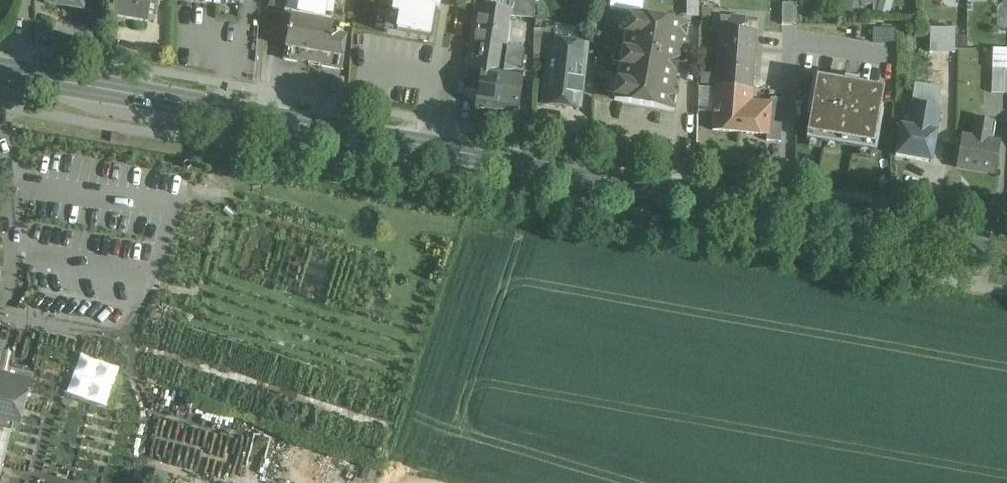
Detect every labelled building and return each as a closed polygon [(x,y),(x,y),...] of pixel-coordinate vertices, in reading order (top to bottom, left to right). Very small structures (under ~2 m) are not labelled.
[(84,0),(47,0),(46,5),(82,11),(84,0)] [(83,11),(103,14),(103,0),(84,0),(83,10),(83,11)] [(113,16),(147,23),(150,6),(156,7),(157,0),(116,0),(113,16)] [(286,14),(287,15),(292,16),(292,15),(332,22),(336,0),(290,0),(286,14)] [(387,26),(385,35),(433,44),(438,16),(443,17),(446,0),(388,0),(383,25),(387,26)] [(480,87),(477,108),(497,112),(506,50),(510,19),(510,16),(511,7),(511,0),(484,0),(483,7),(478,7),(468,71),(482,74),(480,87)] [(511,7),(510,16),(511,17),(511,18),(534,19),(534,0),(511,0),(511,7)] [(626,102),(661,109),(662,109),(672,111),(675,94),(671,93),(672,87),(680,41),(685,41),(688,24),(630,14),(629,15),(614,100),(626,102)] [(292,15),(289,30),(284,60),(339,70),(340,70),(340,68),(346,39),(330,36),(332,22),(292,15)] [(720,29),(717,61),(716,87),(751,90),(756,32),(756,31),(743,30),(744,17),(731,17),(730,29),(720,29)] [(555,35),(554,34),(553,34),(534,32),(533,58),(554,60),(555,35)] [(992,93),(1006,94),(1006,48),(993,48),(992,93)] [(506,51),(504,68),(503,71),(520,75),(523,54),(506,51)] [(584,64),(572,63),(548,60),(543,104),(578,108),(578,107),(584,64)] [(517,115),(518,107),(522,77),(523,75),(503,71),(497,111),(498,112),(517,115)] [(878,153),(884,112),(880,111),(884,90),(816,79),(806,141),(878,153)] [(712,130),(735,132),(748,133),(751,90),(716,87),(715,88),(712,130)] [(770,104),(769,104),(768,104),(751,103),(748,133),(748,134),(749,134),(766,135),(768,121),(781,121),(781,100),(770,99),(770,104)] [(894,157),(916,161),(930,163),(939,109),(910,104),(906,127),(899,126),(894,157)] [(992,173),(995,155),(997,143),(988,142),(991,122),(973,119),(970,139),(961,138),(957,167),(992,173)] [(768,121),(766,140),(766,142),(781,143),(781,122),(768,121)] [(106,407),(120,368),(81,354),(67,393),(106,407)] [(13,431),(20,433),(36,374),(0,365),(0,482),(13,431)] [(171,465),(189,457),(180,437),(162,445),(171,465)]
